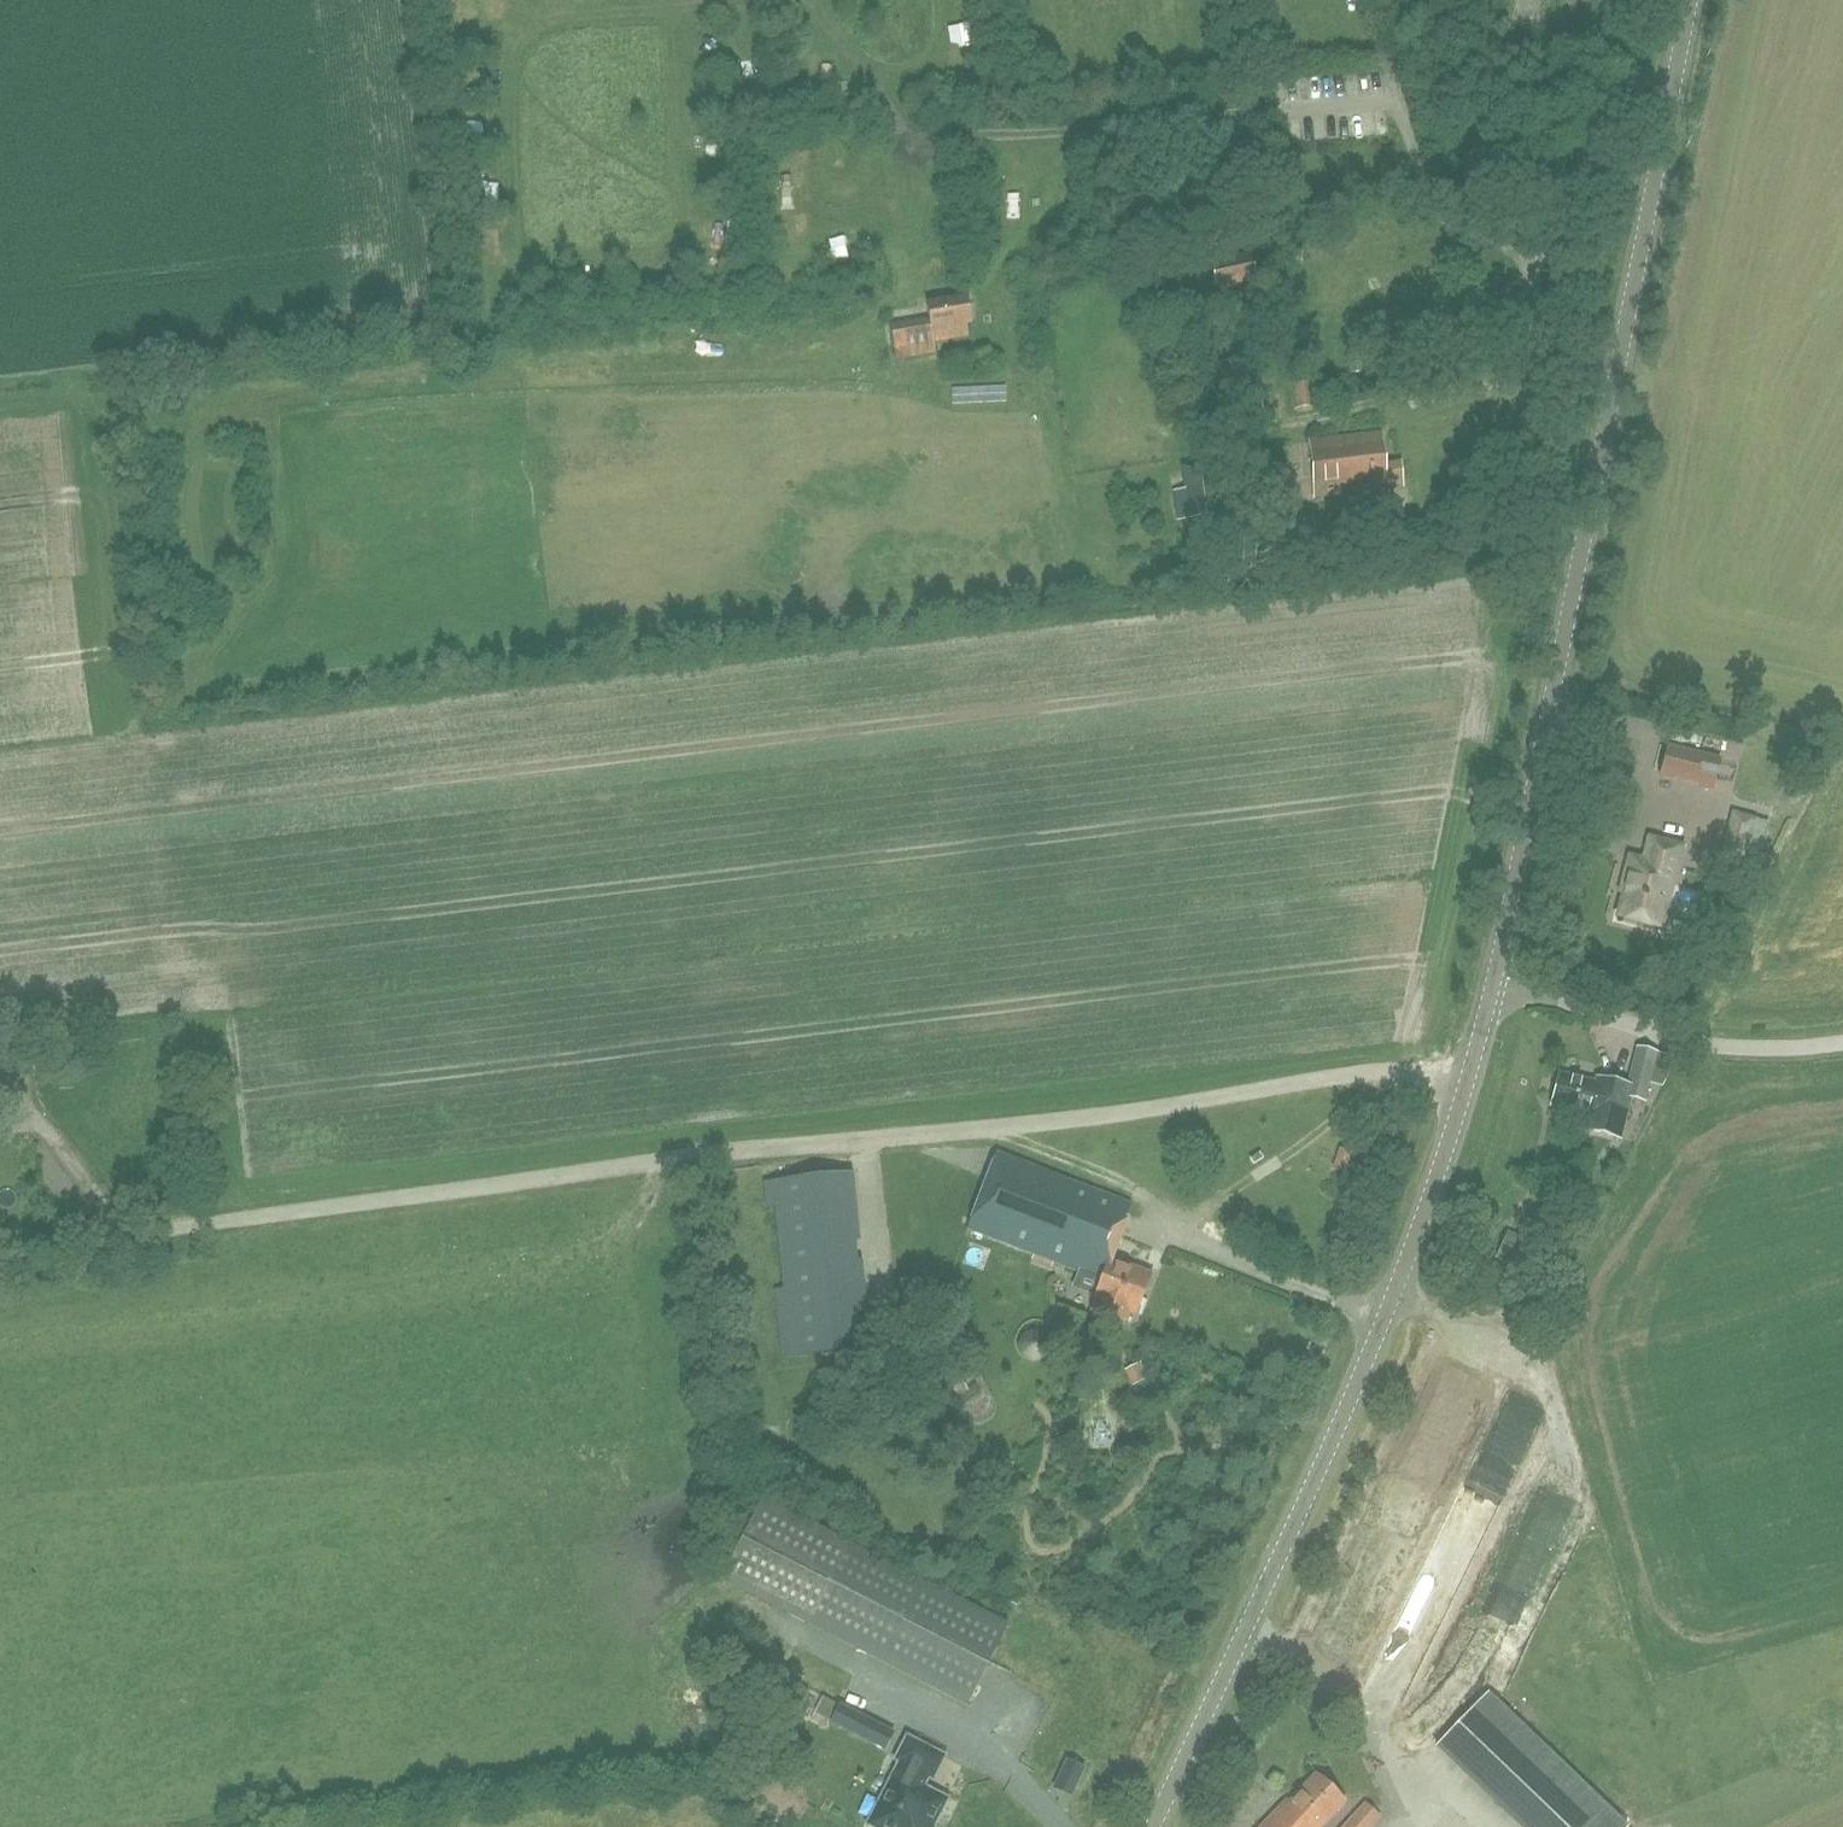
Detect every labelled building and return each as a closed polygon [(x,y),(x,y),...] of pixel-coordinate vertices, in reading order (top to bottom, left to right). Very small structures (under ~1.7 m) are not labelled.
[(1217,292),(1257,284),(1251,254),(1211,263),(1217,292)] [(937,355),(935,343),(968,338),(961,298),(927,303),(930,320),(891,326),(897,361),(937,355)] [(1297,410),(1314,408),(1311,384),(1294,386),(1297,410)] [(1316,497),(1386,487),(1404,485),(1402,462),(1384,464),(1382,433),(1312,442),(1316,497)] [(1218,464),(1182,468),(1184,491),(1174,493),(1177,523),(1224,518),(1218,464)] [(1668,745),(1659,777),(1676,782),(1677,780),(1699,786),(1699,788),(1714,791),(1722,759),(1668,745)] [(1756,818),(1731,812),(1719,863),(1744,869),(1756,818)] [(1682,849),(1652,841),(1646,863),(1632,859),(1626,883),(1630,884),(1621,919),(1623,919),(1624,923),(1637,927),(1642,924),(1662,929),(1682,849)] [(1623,1139),(1632,1099),(1646,1103),(1658,1053),(1638,1048),(1629,1087),(1600,1080),(1598,1085),(1560,1076),(1553,1106),(1591,1115),(1587,1131),(1612,1137),(1623,1139)] [(1095,1298),(1098,1299),(1095,1309),(1126,1322),(1130,1312),(1137,1314),(1152,1275),(1112,1260),(1133,1206),(998,1154),(968,1230),(1101,1282),(1095,1298)] [(846,1179),(779,1184),(793,1358),(838,1354),(830,1247),(845,1246),(844,1233),(829,1235),(826,1197),(848,1196),(846,1179)] [(1574,1229),(1582,1214),(1571,1208),(1563,1223),(1574,1229)] [(1523,1269),(1530,1248),(1503,1239),(1496,1260),(1523,1269)] [(721,1582),(807,1624),(966,1706),(1008,1626),(848,1545),(764,1500),(721,1582)] [(1582,1624),(1596,1626),(1599,1608),(1585,1606),(1582,1624)] [(1440,1748),(1522,1826),(1634,1826),(1495,1692),(1440,1748)] [(859,1736),(869,1718),(839,1702),(830,1720),(859,1736)] [(932,1778),(943,1758),(908,1740),(898,1760),(902,1763),(870,1825),(873,1826),(932,1826),(945,1800),(922,1788),(928,1776),(932,1778)] [(1059,1778),(1076,1786),(1085,1767),(1068,1759),(1059,1778)] [(1345,1801),(1317,1775),(1291,1804),(1288,1800),(1263,1826),(1321,1826),(1345,1801)] [(1352,1820),(1345,1826),(1372,1826),(1380,1818),(1366,1805),(1352,1820)]
